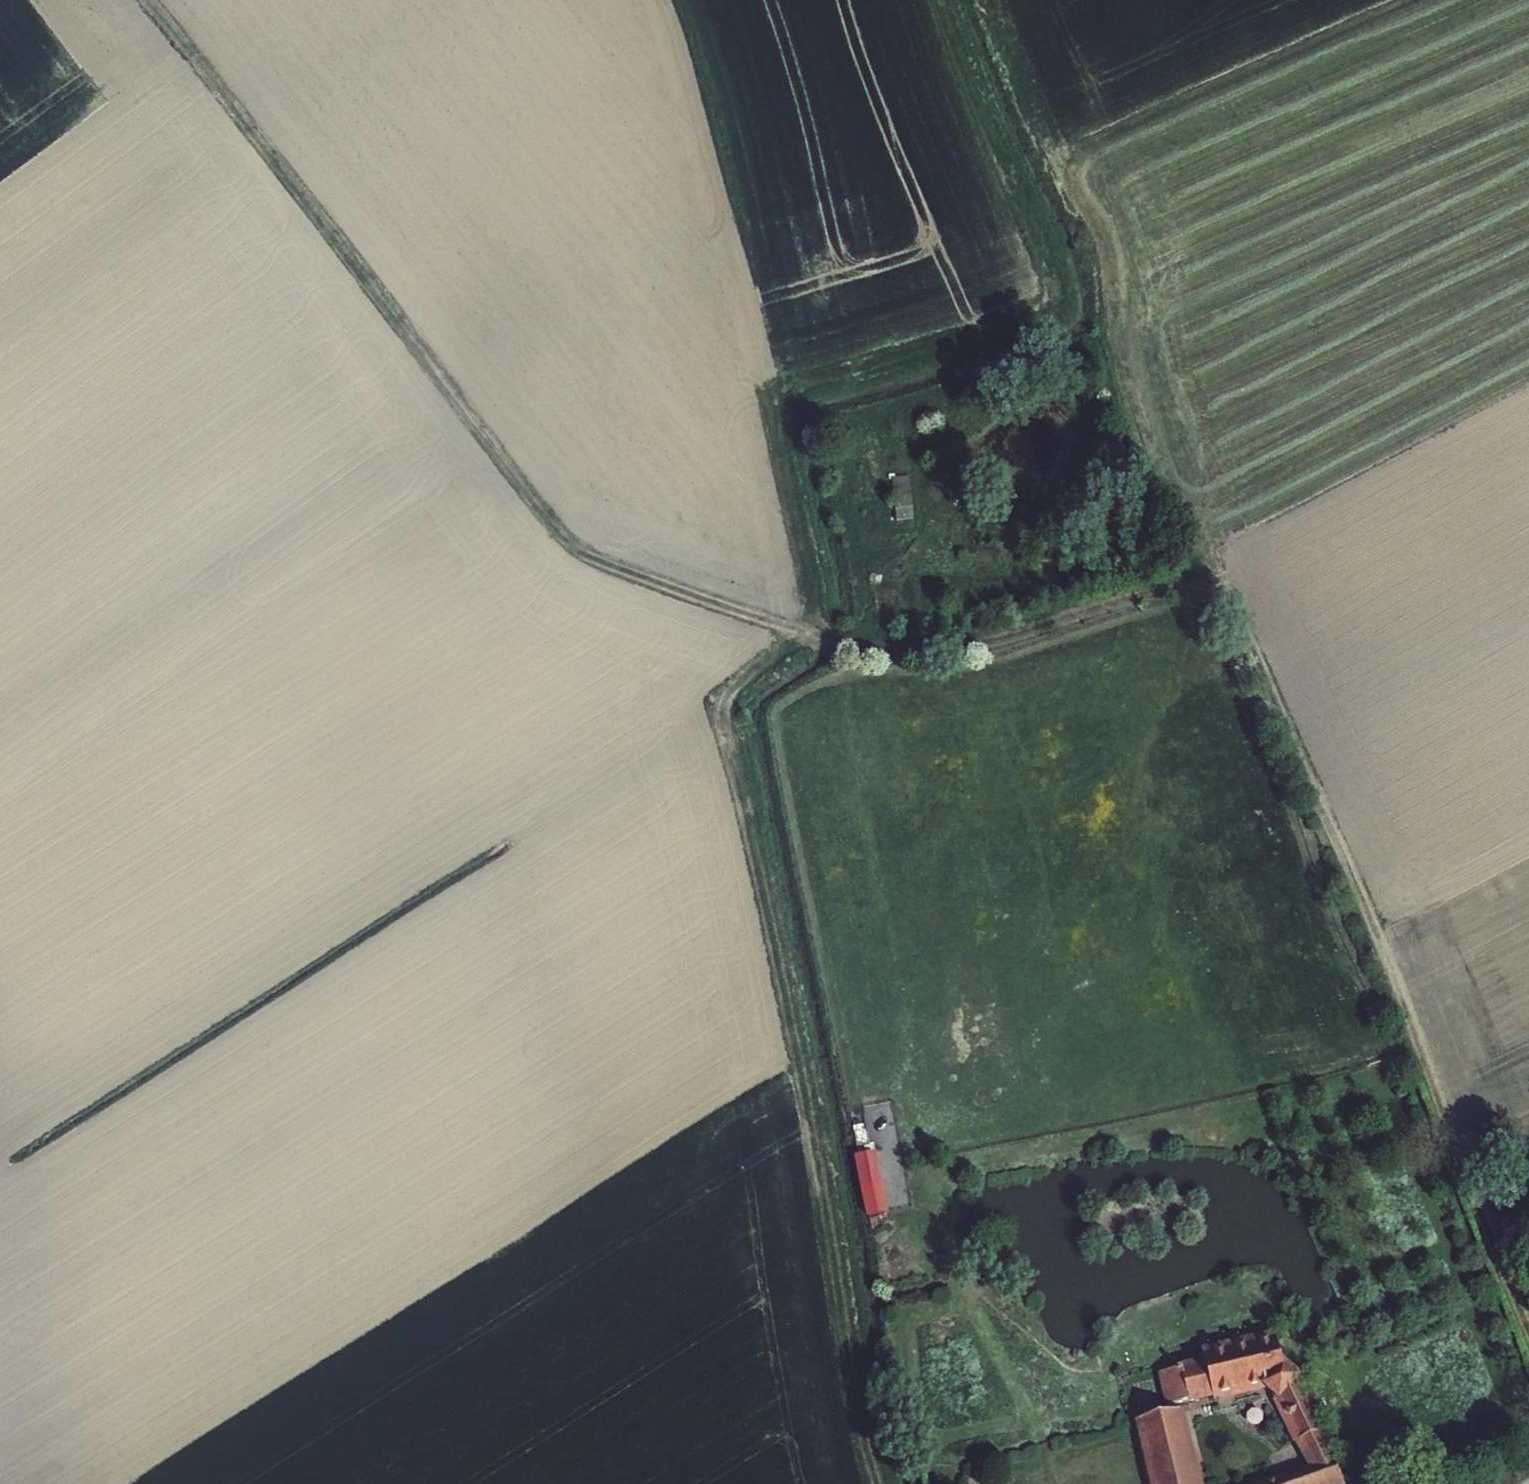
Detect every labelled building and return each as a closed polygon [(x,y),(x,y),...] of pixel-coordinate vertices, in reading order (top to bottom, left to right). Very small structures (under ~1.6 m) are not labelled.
[(866,1215),(889,1212),(881,1148),(859,1150),(866,1215)] [(1277,1375),(1264,1332),(1205,1347),(1207,1356),(1159,1369),(1167,1400),(1215,1387),(1216,1392),(1277,1375)] [(1334,1452),(1297,1378),(1276,1389),(1312,1462),(1316,1460),(1331,1480),(1342,1476),(1331,1453),(1334,1452)] [(1183,1425),(1188,1424),(1185,1414),(1180,1415),(1178,1406),(1164,1410),(1163,1405),(1155,1408),(1156,1411),(1139,1416),(1141,1424),(1137,1425),(1139,1434),(1143,1433),(1157,1483),(1198,1483),(1183,1425)] [(1297,1468),(1309,1483),(1321,1483),(1331,1480),(1316,1460),(1312,1462),(1297,1468)] [(1297,1468),(1254,1483),(1309,1483),(1297,1468)]
